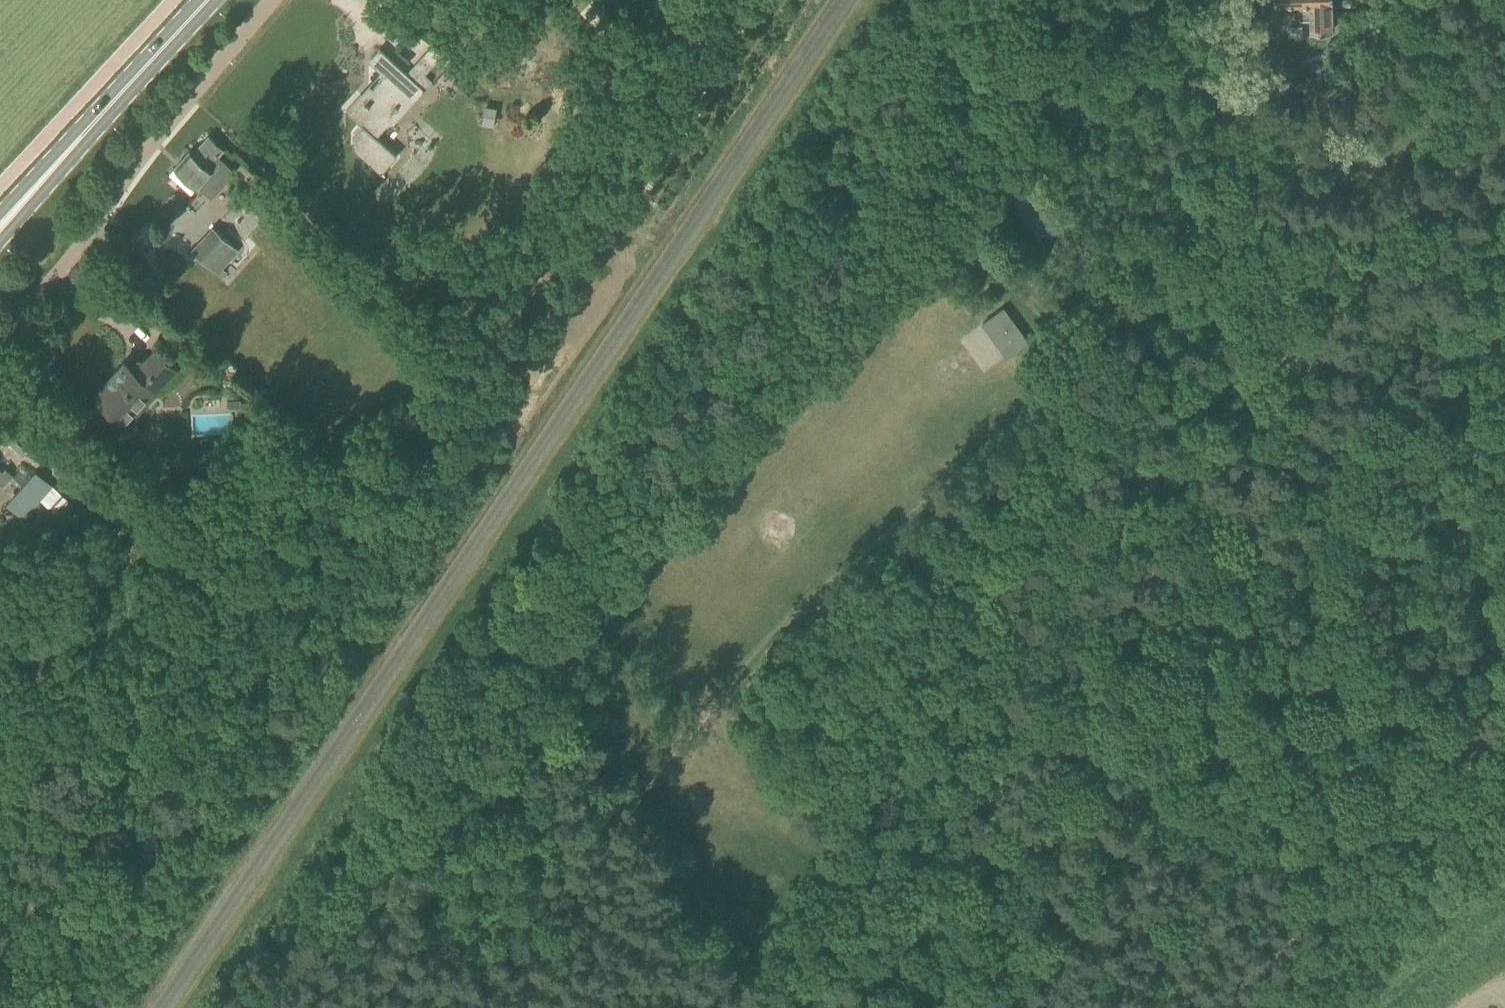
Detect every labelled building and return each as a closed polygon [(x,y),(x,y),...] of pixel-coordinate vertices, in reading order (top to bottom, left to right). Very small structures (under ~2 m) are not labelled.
[(1295,13),(1301,19),(1310,18),(1311,31),(1332,31),(1332,3),(1333,3),(1333,0),(1274,0),(1274,5),(1295,4),(1295,13)] [(424,90),(380,49),(370,60),(386,75),(365,98),(361,94),(346,110),(361,123),(353,133),(352,146),(381,172),(396,156),(377,137),(390,122),(393,125),(424,90)] [(495,125),(497,112),(498,108),(493,107),(485,105),(481,130),(488,132),(493,133),(495,125)] [(219,156),(224,150),(210,136),(194,153),(190,150),(175,167),(198,188),(199,187),(212,198),(236,172),(219,156)] [(189,249),(221,278),(227,271),(223,268),(240,249),(212,224),(189,249)] [(1009,356),(1028,342),(1004,310),(985,324),(1009,356)] [(94,395),(126,424),(178,370),(155,348),(146,359),(138,359),(135,358),(132,353),(133,350),(125,346),(124,354),(125,361),(94,395)] [(15,424),(3,436),(22,454),(34,442),(15,424)] [(40,499),(65,521),(77,508),(72,503),(73,502),(36,468),(32,474),(25,483),(40,499)] [(3,485),(9,478),(0,470),(0,482),(3,485)] [(8,502),(24,516),(40,499),(25,483),(17,492),(8,502)]
